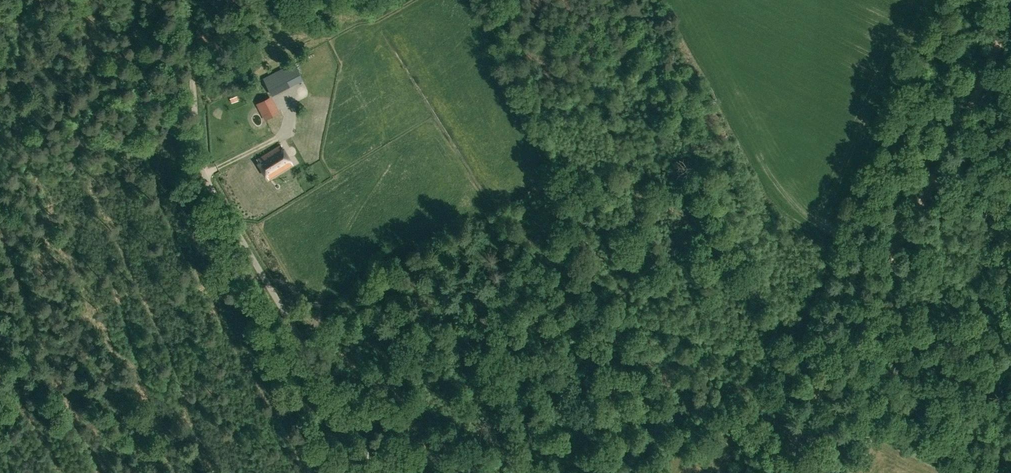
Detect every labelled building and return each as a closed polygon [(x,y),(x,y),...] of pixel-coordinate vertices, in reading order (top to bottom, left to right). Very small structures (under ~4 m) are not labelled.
[(312,54),(264,78),(273,95),(321,71),(312,54)] [(265,96),(258,99),(260,103),(259,103),(267,118),(280,111),(272,96),(267,99),(265,96)] [(293,164),(281,145),(257,160),(268,179),(293,164)]
